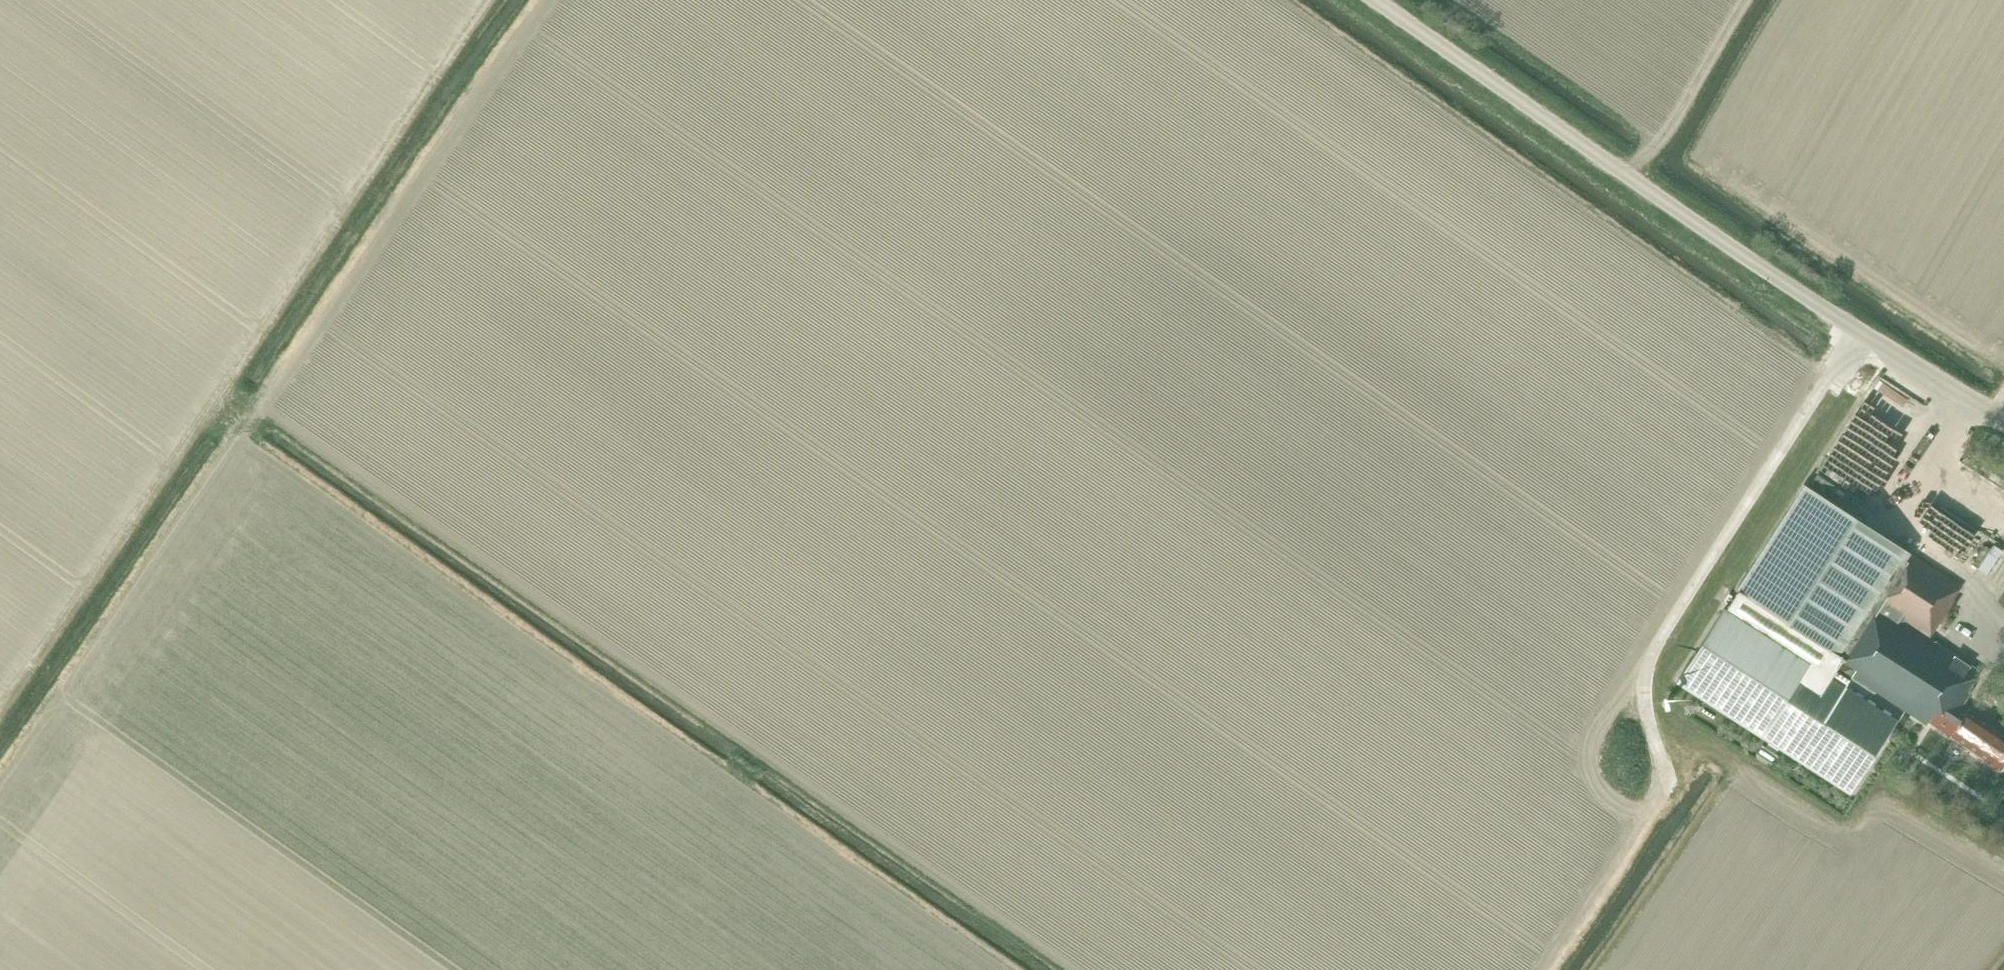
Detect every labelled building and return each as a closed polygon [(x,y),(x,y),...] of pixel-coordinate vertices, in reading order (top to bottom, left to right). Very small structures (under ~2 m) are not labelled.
[(1929,721),(2002,771),(2003,768),(2003,734),(1962,706),(1971,692),(1968,690),(1979,673),(1909,628),(1910,625),(1929,638),(1953,600),(1952,600),(1960,587),(1805,485),(1737,590),(1739,592),(1727,611),(1724,609),(1678,680),(1852,791),(1897,720),(1869,702),(1876,692),(1927,725),(1929,721)] [(1673,699),(1672,698),(1671,696),(1670,696),(1668,695),(1667,695),(1665,694),(1664,695),(1662,695),(1661,696),(1659,697),(1658,698),(1658,699),(1657,701),(1657,702),(1657,704),(1657,705),(1658,707),(1659,708),(1660,709),(1661,710),(1662,711),(1664,711),(1666,711),(1667,711),(1669,711),(1670,710),(1671,709),(1672,708),(1673,706),(1673,705),(1674,703),(1674,702),(1673,700),(1673,699)]
